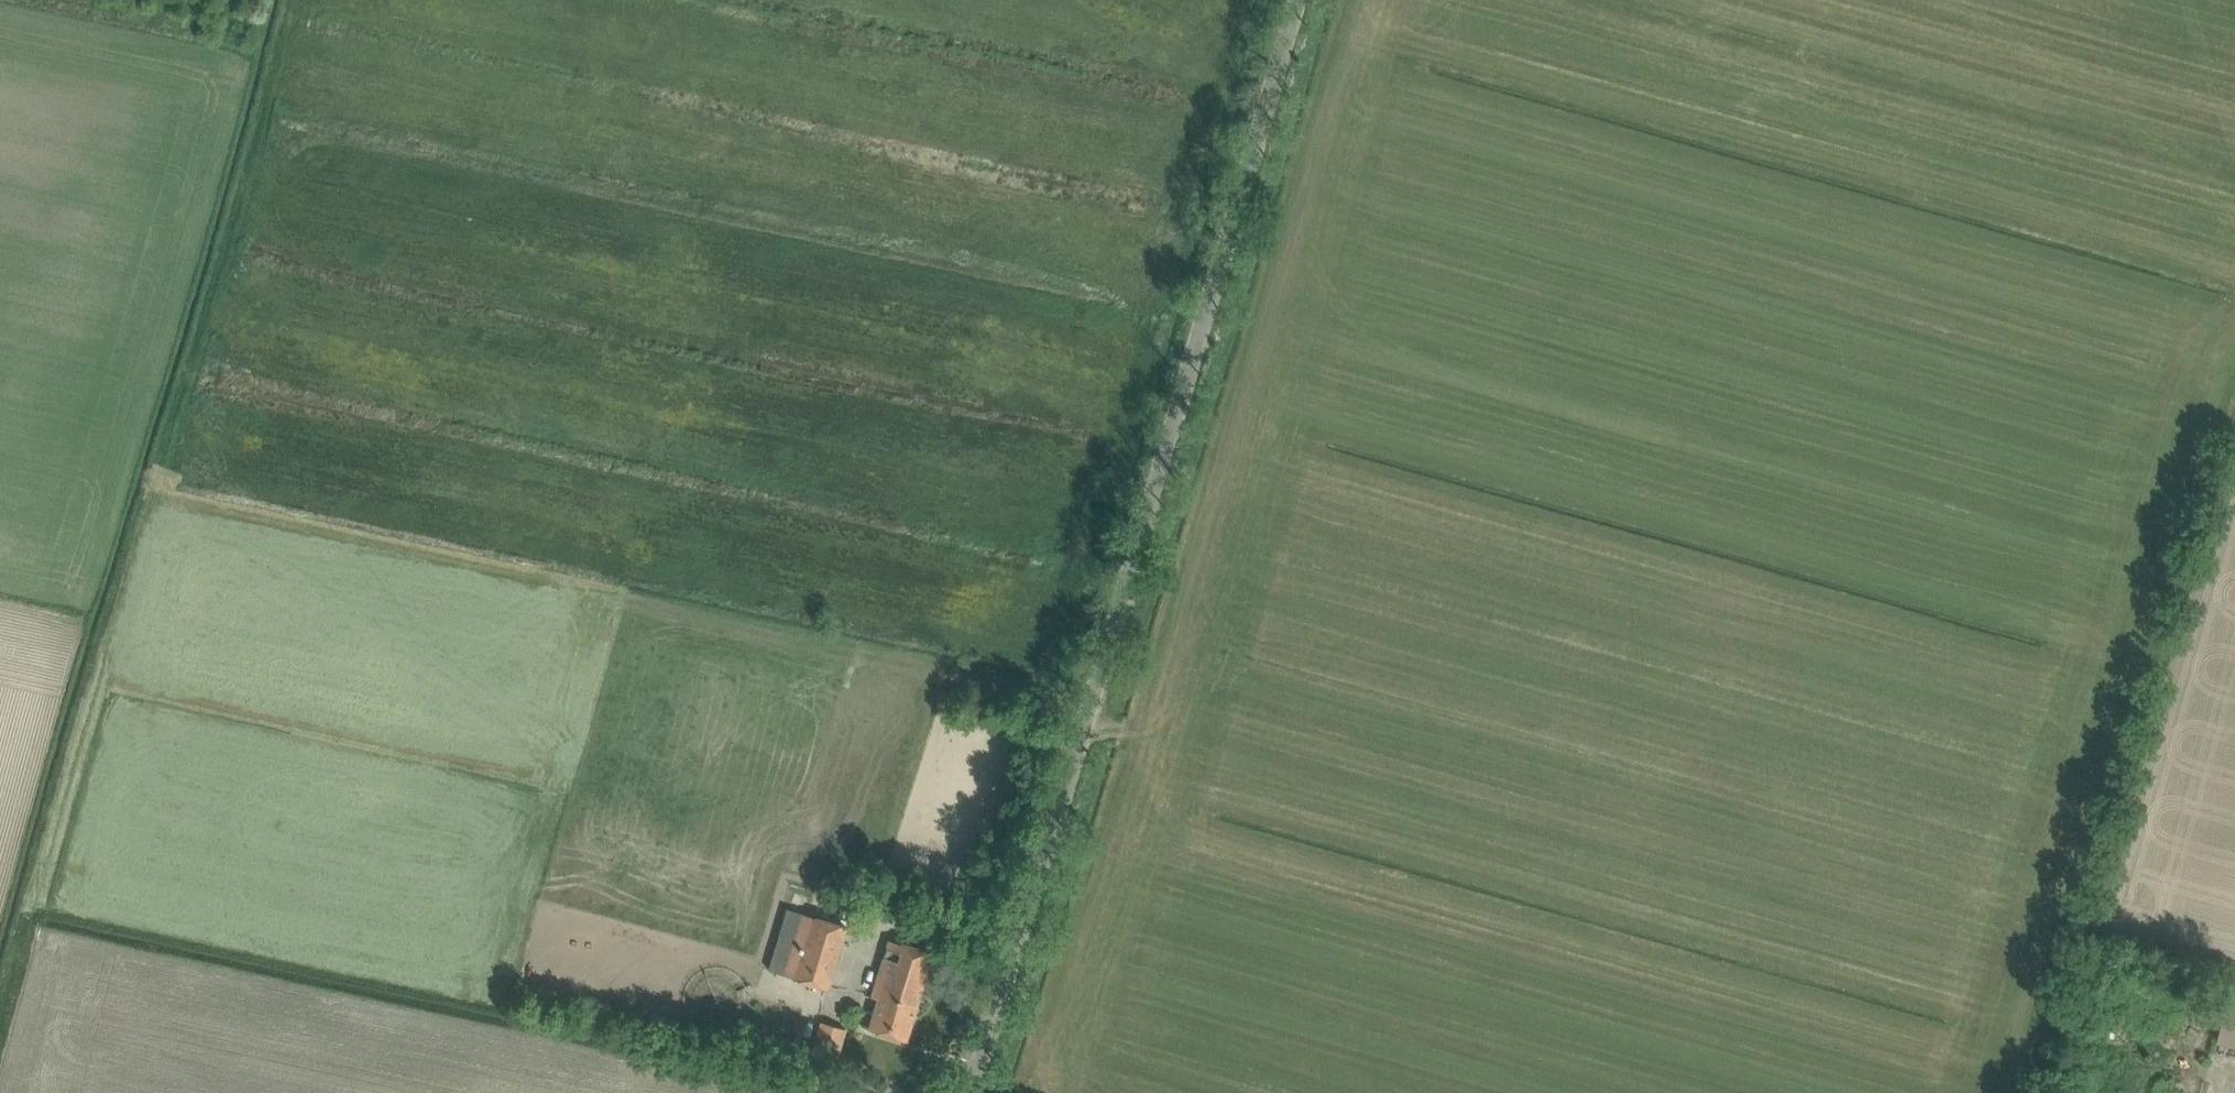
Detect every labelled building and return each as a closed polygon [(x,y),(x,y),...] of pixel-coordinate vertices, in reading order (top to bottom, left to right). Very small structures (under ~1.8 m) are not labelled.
[(767,968),(827,987),(847,925),(787,907),(767,968)] [(870,1028),(885,1033),(906,1039),(933,953),(891,940),(873,997),(880,998),(870,1028)] [(2228,986),(2213,1048),(2234,1054),(2234,988),(2228,986)] [(809,1060),(833,1067),(845,1028),(822,1021),(809,1060)]
